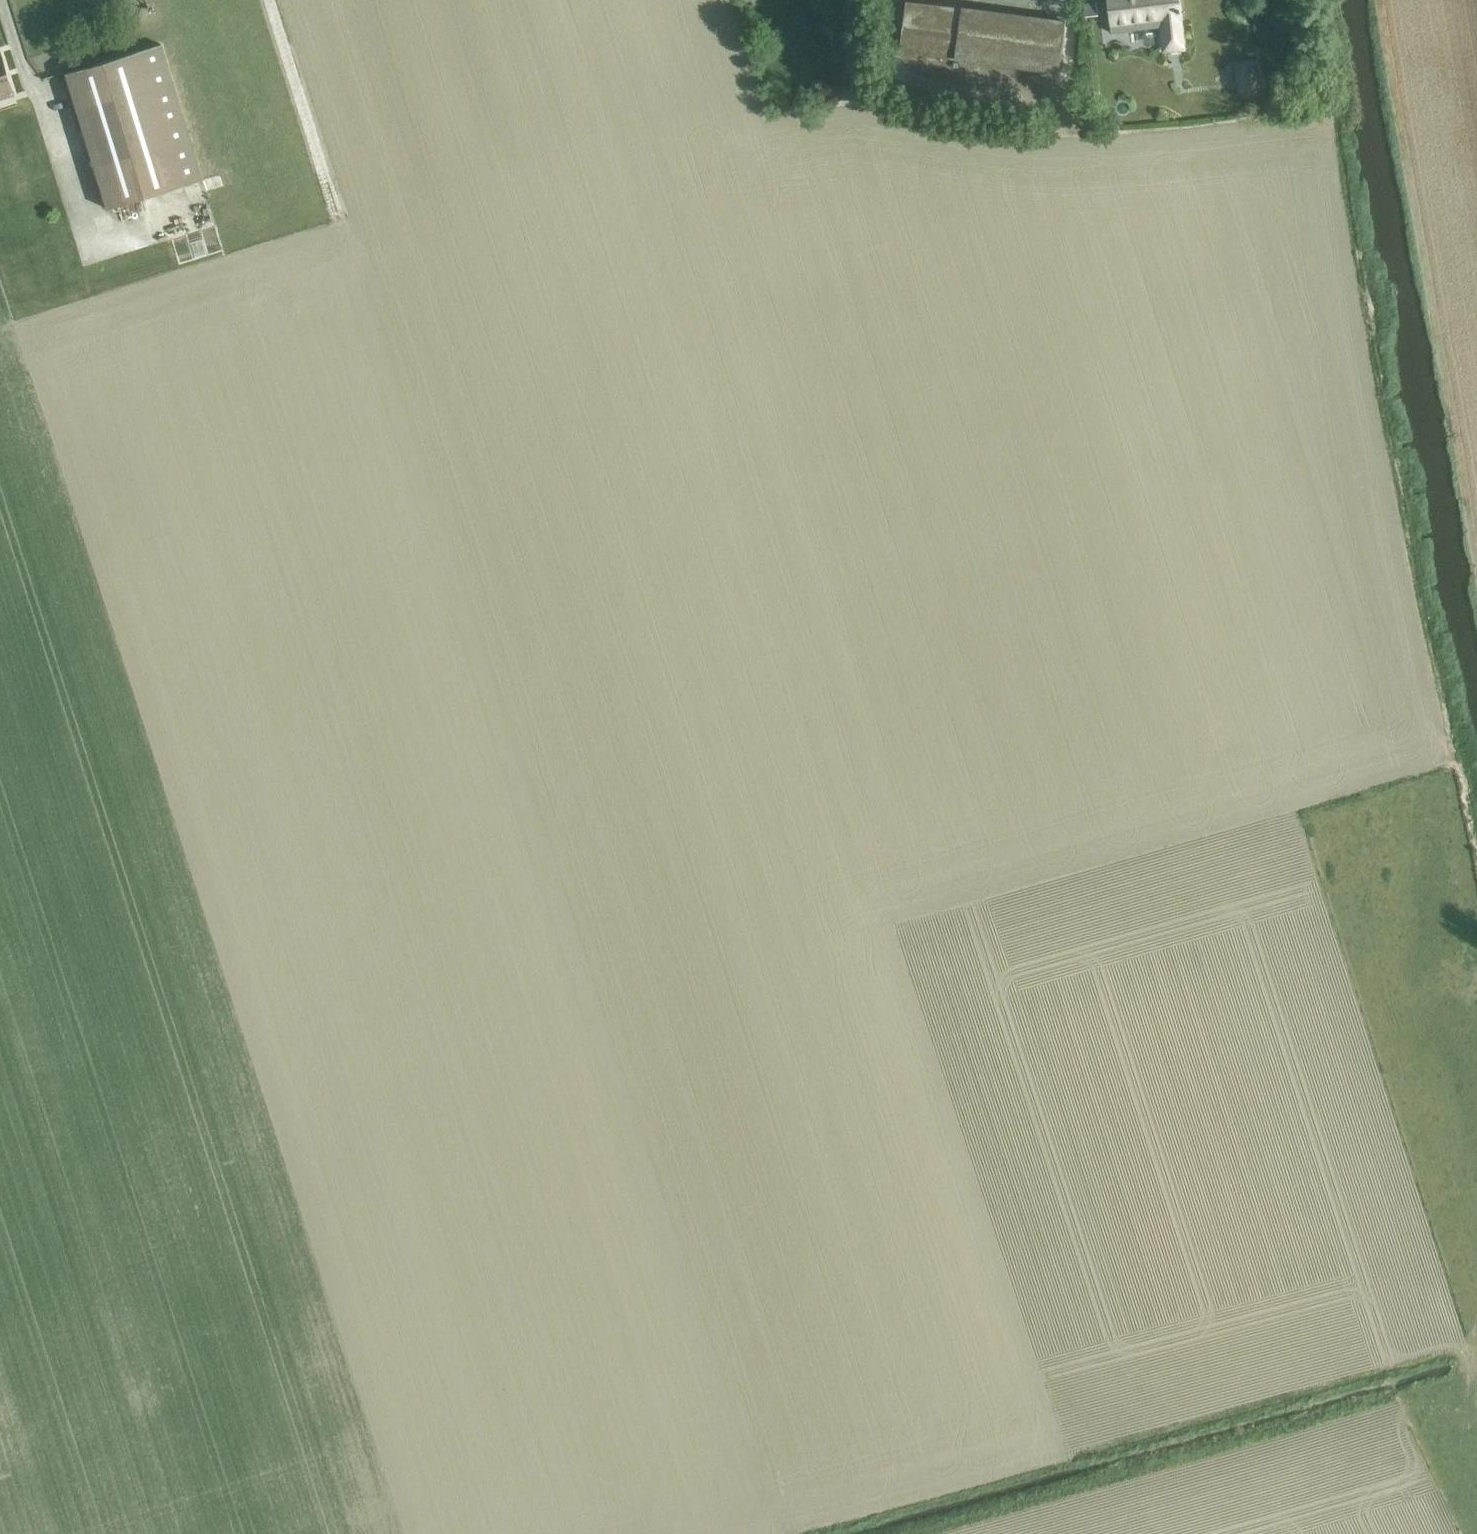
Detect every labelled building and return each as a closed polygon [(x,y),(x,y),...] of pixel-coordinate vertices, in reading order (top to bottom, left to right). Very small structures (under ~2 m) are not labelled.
[(1110,33),(1160,27),(1161,38),(1181,36),(1177,0),(1106,0),(1110,33)] [(1056,72),(1061,21),(961,7),(961,8),(905,1),(898,51),(1056,72)] [(1096,2),(1084,3),(1085,16),(1097,15),(1096,2)] [(161,44),(65,73),(107,209),(202,180),(161,44)] [(14,94),(0,51),(0,52),(0,98),(14,94)] [(1258,92),(1253,57),(1234,59),(1238,90),(1243,89),(1244,94),(1258,92)]
